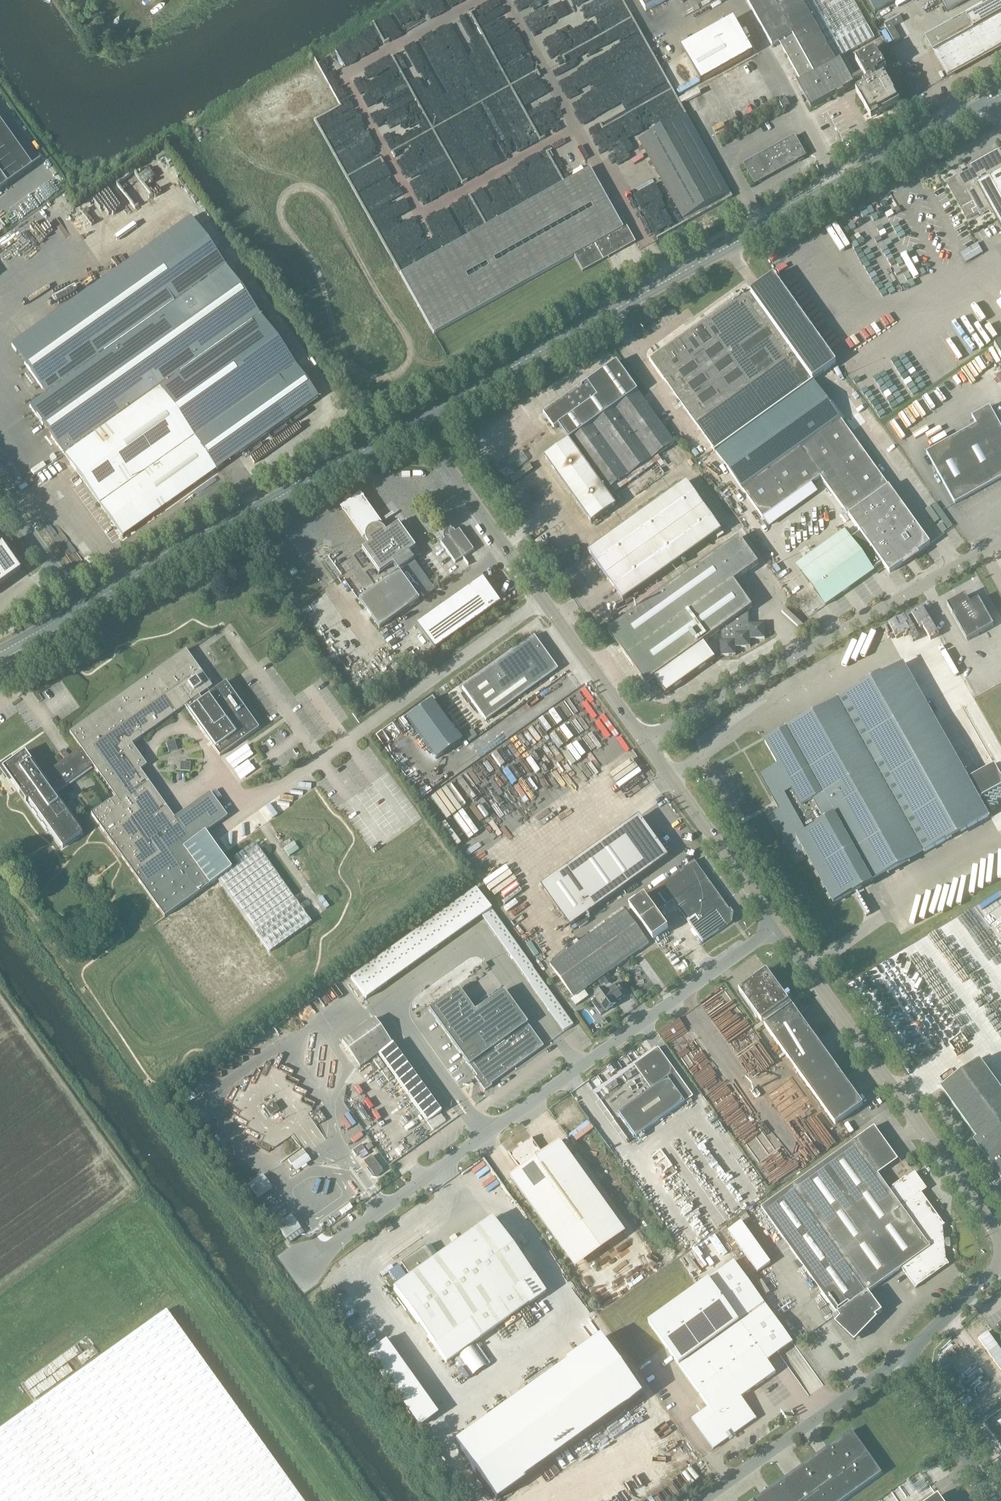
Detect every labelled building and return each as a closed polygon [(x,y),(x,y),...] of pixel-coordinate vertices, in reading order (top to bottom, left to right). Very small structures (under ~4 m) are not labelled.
[(646,11),(666,0),(639,0),(646,11)] [(846,54),(875,38),(853,0),(746,0),(772,46),(779,42),(801,81),(797,83),(804,97),(802,98),(804,103),(807,101),(811,108),(836,94),(838,96),(844,93),(843,91),(854,85),(853,83),(857,80),(845,57),(847,56),(846,54)] [(875,11),(895,0),(868,0),(875,11)] [(925,37),(933,51),(948,76),(1000,47),(1000,0),(995,0),(967,16),(966,14),(925,37)] [(948,11),(967,0),(942,0),(948,11)] [(919,31),(927,19),(918,13),(910,25),(919,31)] [(739,26),(686,55),(700,82),(753,53),(739,26)] [(876,50),(856,61),(867,81),(871,79),(872,81),(863,86),(864,88),(856,92),(871,119),(900,103),(885,76),(877,80),(874,76),(879,74),(878,74),(886,69),(876,50)] [(315,62),(307,67),(314,79),(310,81),(314,87),(326,80),(315,62)] [(307,67),(296,73),(303,85),(310,81),(314,79),(307,67)] [(296,73),(289,77),(296,89),(303,85),(296,73)] [(289,77),(282,81),(289,93),(296,89),(289,77)] [(326,80),(314,87),(317,93),(329,86),(326,80)] [(282,81),(275,85),(282,97),(289,93),(282,81)] [(275,85),(268,88),(275,101),(282,97),(275,85)] [(329,86),(317,93),(320,99),(333,93),(329,86)] [(268,88),(261,92),(268,105),(275,101),(268,88)] [(261,92),(254,96),(261,108),(268,105),(261,92)] [(333,93),(320,99),(324,106),(336,99),(333,93)] [(254,96),(247,100),(254,112),(261,108),(254,96)] [(336,99),(324,106),(327,112),(339,105),(336,99)] [(790,105),(786,99),(780,103),(783,109),(790,105)] [(247,100),(240,104),(247,116),(254,112),(247,100)] [(240,104),(233,108),(240,120),(247,116),(240,104)] [(233,108),(226,112),(233,124),(240,120),(233,108)] [(226,112),(219,116),(226,128),(233,124),(226,112)] [(291,113),(281,118),(291,136),(300,130),(301,130),(291,113)] [(588,115),(583,119),(592,133),(595,132),(591,126),(594,124),(588,115)] [(219,116),(212,120),(219,132),(226,128),(219,116)] [(281,118),(271,123),(271,124),(281,141),(291,136),(281,118)] [(212,120),(205,124),(212,136),(219,132),(212,120)] [(271,123),(262,129),(272,146),(281,141),(271,124),(271,123)] [(205,124),(198,127),(205,140),(212,136),(205,124)] [(198,127),(191,131),(198,144),(205,140),(198,127)] [(262,129),(252,134),(262,152),(272,146),(262,129)] [(300,130),(291,136),(301,153),(310,148),(301,130),(300,130)] [(252,134),(243,140),(252,157),(262,152),(252,134)] [(291,136),(281,141),(291,159),(301,153),(291,136)] [(794,137),(744,165),(755,184),(803,157),(798,148),(797,149),(795,146),(798,144),(794,137)] [(242,140),(233,145),(243,163),(252,157),(243,140),(242,140)] [(281,141),(272,146),(281,164),(291,159),(281,141)] [(272,146),(262,152),(272,169),(281,164),(272,146)] [(994,215),(1000,226),(1000,151),(999,148),(967,166),(969,169),(946,182),(966,219),(979,212),(980,215),(991,209),(994,215)] [(262,152),(252,157),(262,175),(272,169),(262,152)] [(320,165),(310,171),(311,171),(320,188),(330,183),(320,165)] [(582,272),(634,243),(635,242),(621,218),(618,220),(588,168),(400,274),(433,334),(574,256),(582,272)] [(301,176),(291,182),(301,199),(311,194),(301,176)] [(291,182),(282,187),(292,205),(301,199),(291,182)] [(330,183),(320,188),(330,206),(340,201),(330,183)] [(282,187),(272,192),(282,210),(292,205),(282,187)] [(320,188),(311,194),(320,211),(321,211),(330,206),(320,188)] [(272,192),(262,198),(263,198),(272,215),(282,210),(272,192)] [(311,194),(301,199),(311,217),(321,211),(320,211),(311,194)] [(60,213),(66,208),(57,197),(52,201),(60,213)] [(301,199),(292,205),(301,222),(311,217),(301,199)] [(292,205),(282,210),(292,227),(301,222),(292,205)] [(282,210),(272,215),(282,233),(292,228),(292,227),(282,210)] [(158,388),(216,470),(318,397),(190,218),(12,345),(46,394),(30,406),(64,455),(158,388)] [(350,218),(336,225),(337,226),(346,243),(359,236),(360,236),(350,218)] [(833,243),(855,227),(853,223),(830,239),(833,243)] [(336,226),(326,231),(326,232),(336,249),(346,243),(337,226),(336,226)] [(326,231),(313,239),(323,256),(336,249),(326,232),(326,231)] [(77,248),(82,257),(87,254),(82,245),(77,248)] [(960,255),(965,264),(982,254),(977,245),(960,255)] [(34,252),(41,262),(47,258),(39,248),(34,252)] [(649,359),(713,449),(813,380),(836,363),(774,276),(750,292),(748,289),(649,359)] [(976,322),(971,326),(985,344),(990,340),(976,322)] [(18,337),(16,328),(7,329),(9,338),(18,337)] [(578,389),(544,414),(555,429),(559,426),(569,439),(545,457),(592,523),(617,505),(607,491),(675,442),(617,361),(581,387),(582,389),(579,391),(578,389)] [(830,404),(813,380),(713,449),(713,450),(714,452),(715,451),(763,518),(820,476),(860,531),(802,573),(825,606),(874,571),(873,569),(882,562),(890,573),(905,562),(906,564),(911,560),(910,559),(930,544),(842,420),(844,418),(833,402),(830,404)] [(123,536),(216,470),(158,388),(64,455),(123,536)] [(955,504),(1000,478),(1000,427),(989,407),(972,416),(977,425),(927,453),(955,504)] [(921,468),(916,472),(924,484),(929,480),(921,468)] [(46,473),(37,479),(41,486),(51,480),(46,473)] [(588,551),(624,601),(722,530),(687,481),(588,551)] [(363,495),(343,509),(366,540),(386,526),(363,495)] [(834,517),(829,521),(834,528),(839,524),(834,517)] [(408,552),(414,548),(397,524),(388,530),(370,543),(362,549),(379,573),(392,563),(397,560),(408,553),(408,552)] [(455,562),(473,549),(459,529),(455,532),(455,531),(452,529),(449,529),(446,530),(443,533),(443,536),(444,539),(440,542),(455,562)] [(740,537),(609,631),(615,640),(639,673),(646,683),(654,677),(666,694),(676,687),(716,659),(704,642),(721,630),(721,641),(720,641),(721,656),(735,655),(735,647),(750,647),(750,639),(764,639),(764,624),(749,624),(749,613),(749,610),(753,607),(752,606),(734,581),(758,564),(740,537)] [(20,572),(0,544),(0,586),(20,572)] [(418,600),(416,598),(421,594),(423,597),(434,589),(408,553),(397,560),(392,563),(398,572),(359,600),(379,628),(418,600)] [(482,579),(416,625),(434,650),(499,604),(482,579)] [(965,596),(947,606),(967,641),(994,626),(979,599),(970,604),(965,596)] [(557,670),(533,636),(461,688),(486,722),(557,671),(557,670)] [(24,752),(2,768),(45,829),(48,827),(63,848),(82,834),(53,794),(93,765),(120,803),(114,807),(109,800),(91,813),(163,916),(153,923),(223,1022),(286,977),(268,952),(310,923),(255,844),(233,858),(237,864),(231,869),(205,832),(227,816),(210,792),(174,818),(140,770),(146,765),(131,744),(184,706),(219,756),(258,728),(226,682),(200,699),(198,696),(212,687),(186,650),(69,732),(81,748),(69,756),(65,750),(60,753),(64,759),(42,776),(24,752)] [(805,853),(832,903),(871,882),(869,878),(921,849),(923,853),(989,816),(979,799),(1000,787),(1000,775),(995,765),(969,780),(904,663),(839,700),(841,703),(789,732),(787,728),(765,741),(779,766),(775,768),(774,768),(770,770),(770,771),(763,775),(777,799),(778,799),(780,803),(777,805),(780,810),(774,814),(778,820),(773,823),(778,832),(780,831),(796,859),(800,857),(801,858),(803,857),(802,855),(805,853)] [(431,700),(406,718),(436,759),(461,741),(431,700)] [(623,827),(566,868),(595,910),(669,857),(657,840),(656,841),(639,817),(624,828),(623,827)] [(673,901),(702,942),(731,922),(732,914),(694,861),(630,907),(653,940),(668,929),(657,912),(673,901)] [(572,1030),(484,891),(348,976),(363,1000),(489,921),(562,1036),(572,1030)] [(981,907),(1000,935),(1000,894),(981,907)] [(625,910),(550,964),(574,997),(649,943),(625,910)] [(634,991),(669,965),(654,944),(618,970),(634,991)] [(904,954),(865,982),(923,1064),(963,1035),(904,954)] [(835,1125),(863,1105),(788,1000),(791,997),(789,994),(786,996),(767,970),(739,990),(835,1125)] [(601,1015),(606,1011),(617,1004),(616,1002),(625,995),(617,984),(608,991),(605,987),(595,995),(597,998),(592,1002),(601,1015)] [(529,1027),(515,1008),(503,991),(474,1012),(458,989),(428,1010),(477,1077),(475,1078),(484,1091),(492,1086),(490,1085),(543,1047),(529,1027)] [(441,1112),(392,1044),(374,1019),(341,1042),(359,1067),(377,1053),(433,1131),(446,1121),(440,1113),(441,1112)] [(658,1048),(634,1065),(651,1089),(619,1113),(636,1137),(685,1102),(668,1078),(676,1072),(658,1048)] [(988,1071),(981,1061),(941,1089),(977,1139),(974,1141),(1000,1179),(1000,1089),(988,1071)] [(701,1071),(696,1076),(701,1081),(706,1077),(701,1071)] [(689,1127),(697,1120),(691,1114),(683,1121),(689,1127)] [(703,1133),(710,1130),(708,1126),(695,1133),(699,1140),(705,1137),(703,1133)] [(890,1190),(878,1174),(898,1160),(874,1127),(761,1208),(837,1314),(853,1336),(866,1327),(864,1324),(867,1321),(868,1322),(882,1312),(868,1292),(869,1292),(868,1292),(901,1268),(916,1288),(949,1264),(946,1260),(943,1226),(945,1225),(922,1193),(927,1189),(915,1172),(907,1178),(906,1177),(892,1187),(893,1188),(890,1190)] [(626,1233),(613,1215),(560,1141),(543,1154),(532,1138),(524,1144),(525,1145),(524,1146),(521,1144),(518,1146),(519,1149),(517,1150),(517,1149),(509,1154),(520,1170),(510,1177),(576,1269),(626,1233)] [(352,1151),(356,1156),(365,1150),(361,1145),(352,1151)] [(382,1171),(372,1156),(363,1162),(370,1171),(369,1172),(374,1178),(380,1173),(379,1172),(382,1171)] [(262,1199),(275,1189),(264,1176),(252,1186),(262,1199)] [(646,1186),(640,1190),(647,1200),(652,1197),(646,1186)] [(401,1276),(405,1281),(393,1289),(434,1347),(467,1324),(479,1340),(528,1304),(516,1288),(533,1277),(491,1219),(433,1261),(431,1258),(432,1257),(425,1247),(400,1264),(406,1273),(401,1276)] [(281,1227),(285,1239),(302,1234),(298,1221),(281,1227)] [(741,1222),(728,1231),(758,1272),(771,1263),(741,1222)] [(389,1224),(385,1227),(389,1232),(393,1229),(389,1224)] [(529,1241),(560,1290),(571,1284),(540,1234),(529,1241)] [(734,1261),(649,1323),(680,1367),(709,1407),(692,1419),(713,1449),(756,1418),(741,1397),(775,1373),(767,1361),(793,1343),(734,1261)] [(572,1302),(581,1293),(574,1287),(566,1296),(572,1302)] [(0,1429),(0,1500),(302,1500),(166,1310),(0,1429)] [(988,1332),(978,1339),(1000,1370),(1000,1350),(988,1332)] [(454,1443),(496,1500),(644,1394),(603,1336),(454,1443)] [(984,1425),(1000,1449),(1000,1412),(984,1425)] [(754,1500),(843,1500),(882,1473),(852,1431),(754,1500)]
